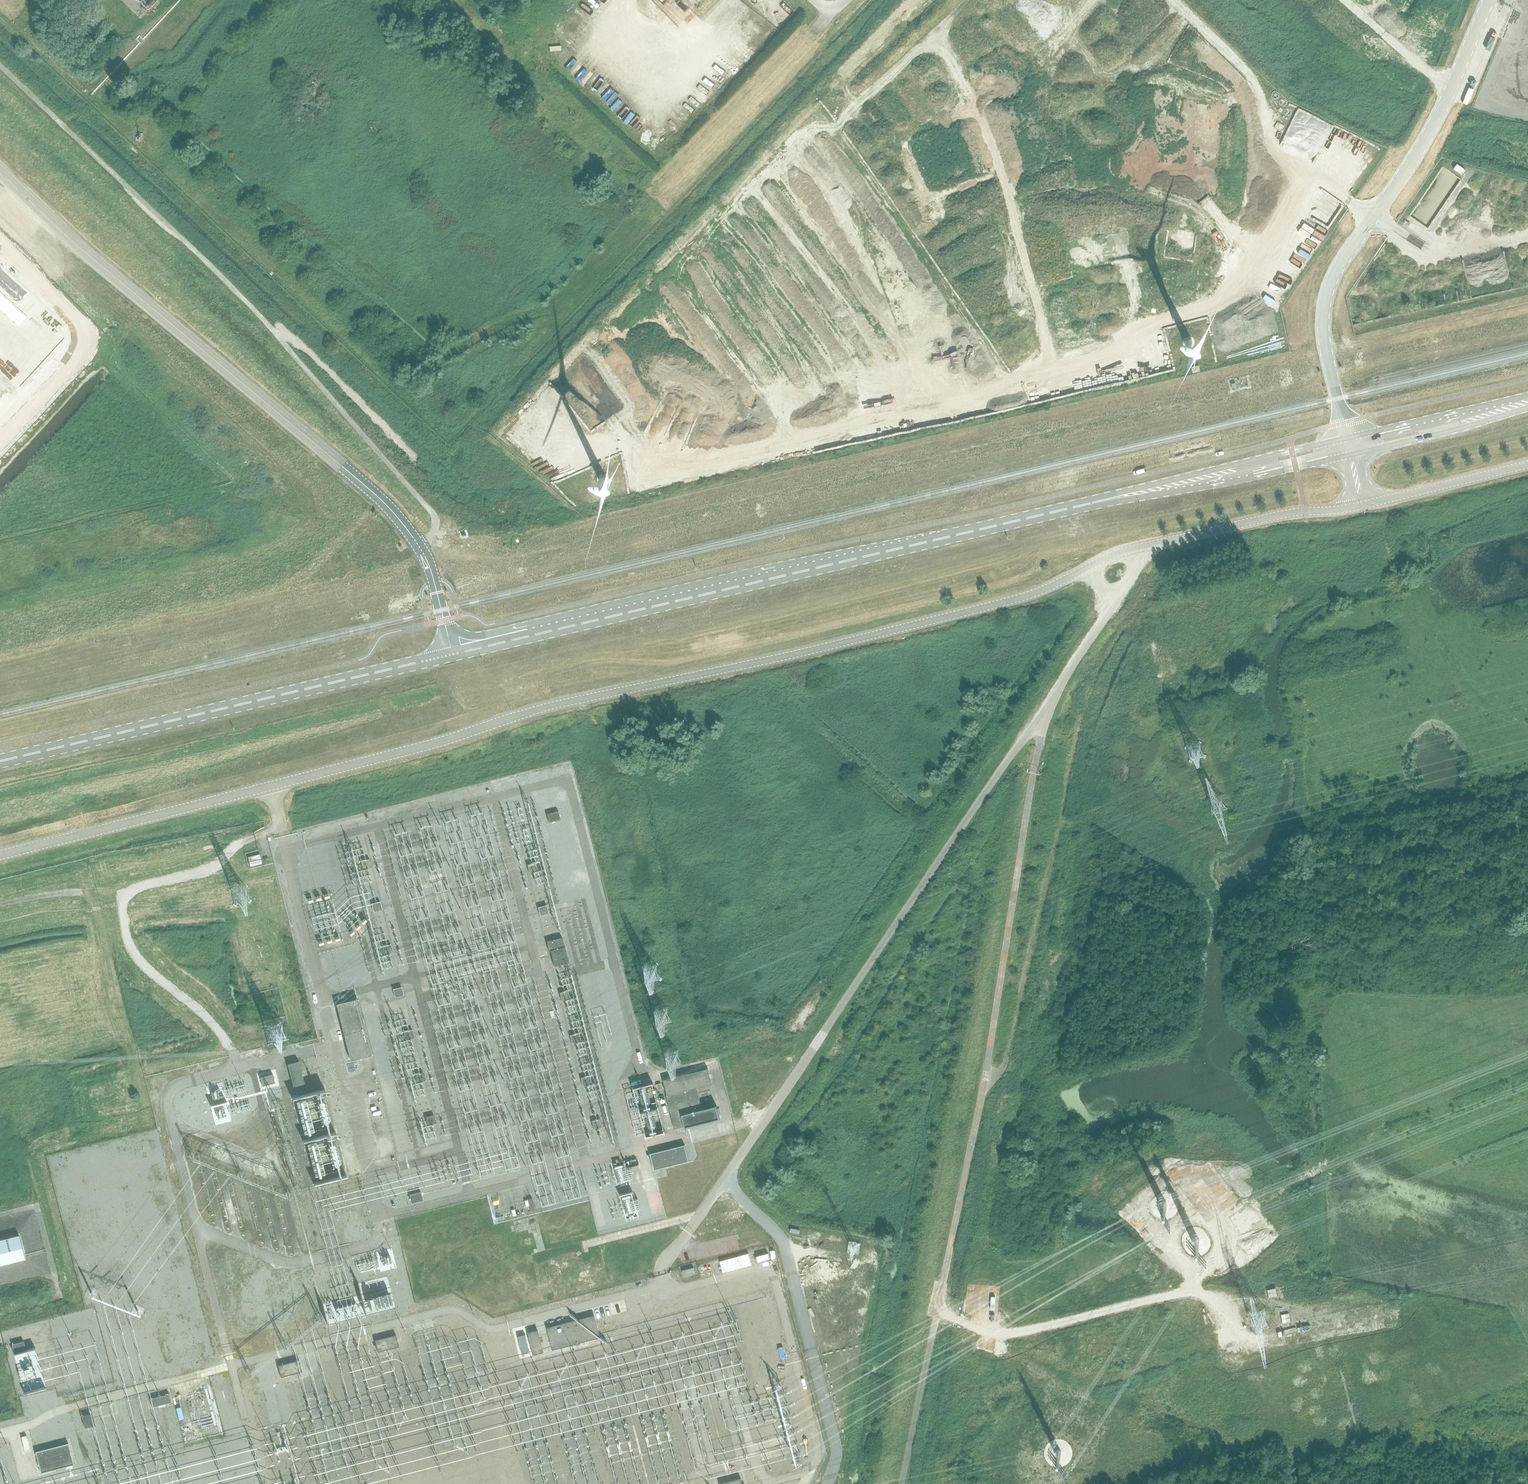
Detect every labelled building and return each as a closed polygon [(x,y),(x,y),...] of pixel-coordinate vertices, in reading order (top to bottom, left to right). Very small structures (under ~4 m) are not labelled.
[(565,15),(570,20),(575,14),(570,10),(565,15)] [(591,88),(600,94),(607,85),(598,78),(591,88)] [(609,97),(614,106),(621,101),(616,93),(609,97)] [(623,118),(629,109),(621,103),(614,112),(623,118)] [(1462,174),(1465,169),(1457,164),(1453,169),(1462,174)] [(1268,333),(1268,342),(1279,342),(1279,333),(1268,333)] [(1185,340),(1185,341),(1185,343),(1185,344),(1186,345),(1187,346),(1188,346),(1189,346),(1190,346),(1191,346),(1192,345),(1193,344),(1193,343),(1193,341),(1193,340),(1192,339),(1191,338),(1190,338),(1189,338),(1188,338),(1187,338),(1186,339),(1185,340)] [(1137,363),(1131,374),(1137,377),(1143,366),(1137,363)] [(1111,369),(1108,380),(1114,381),(1117,371),(1111,369)] [(1018,400),(1026,392),(1021,388),(1014,396),(1018,400)] [(991,399),(994,407),(1005,402),(1001,394),(991,399)] [(503,435),(507,439),(515,432),(511,428),(503,435)] [(600,478),(599,479),(599,480),(600,481),(600,482),(601,483),(602,483),(603,484),(605,483),(606,483),(607,482),(607,481),(608,480),(608,479),(607,478),(607,476),(606,476),(605,475),(603,475),(602,475),(601,476),(600,476),(600,478)] [(560,819),(558,811),(547,813),(549,822),(560,819)] [(262,863),(261,859),(259,853),(247,856),(250,866),(262,863)] [(371,866),(369,858),(361,860),(363,868),(371,866)] [(527,864),(528,866),(529,872),(538,870),(536,862),(527,864)] [(382,909),(380,901),(371,903),(373,911),(382,909)] [(546,905),(538,907),(540,915),(548,913),(546,905)] [(562,937),(546,941),(549,951),(550,950),(554,965),(568,962),(562,937)] [(393,952),(391,944),(382,946),(384,954),(393,952)] [(403,994),(401,986),(393,988),(395,997),(403,994)] [(568,990),(559,992),(561,1000),(570,998),(568,990)] [(357,998),(336,1003),(350,1059),(371,1054),(357,998)] [(414,1037),(412,1029),(404,1031),(406,1039),(414,1037)] [(578,1033),(570,1035),(572,1043),(580,1041),(578,1033)] [(299,1055),(304,1074),(308,1073),(303,1054),(299,1055)] [(298,1061),(288,1063),(293,1086),(304,1083),(298,1061)] [(702,1109),(698,1092),(697,1087),(712,1084),(708,1068),(663,1079),(667,1095),(666,1095),(675,1128),(685,1125),(685,1127),(720,1118),(716,1105),(702,1109)] [(425,1080),(423,1072),(414,1074),(416,1082),(425,1080)] [(272,1073),(260,1076),(262,1085),(275,1082),(272,1073)] [(589,1075),(581,1077),(583,1085),(591,1083),(589,1075)] [(662,1127),(652,1078),(640,1080),(649,1129),(662,1127)] [(436,1122),(434,1114),(425,1116),(427,1125),(436,1122)] [(600,1118),(591,1120),(593,1128),(602,1126),(600,1118)] [(709,1134),(711,1140),(723,1136),(721,1130),(709,1134)] [(689,1160),(685,1144),(650,1153),(652,1159),(653,1164),(654,1169),(689,1160)] [(624,1161),(617,1162),(619,1173),(626,1172),(624,1161)] [(423,1200),(422,1197),(422,1195),(421,1191),(409,1194),(411,1202),(423,1200)] [(370,1209),(357,1212),(358,1218),(371,1215),(370,1209)] [(19,1235),(0,1240),(0,1265),(25,1258),(19,1235)] [(869,1258),(871,1242),(860,1241),(858,1256),(869,1258)] [(557,1291),(578,1288),(574,1260),(553,1263),(557,1291)] [(860,1284),(863,1266),(851,1264),(848,1282),(860,1284)] [(695,1273),(694,1267),(682,1270),(684,1276),(695,1273)] [(548,1327),(553,1349),(600,1337),(594,1315),(587,1317),(588,1319),(581,1321),(581,1319),(548,1327)] [(218,1326),(212,1328),(217,1341),(223,1338),(218,1326)] [(543,1351),(538,1330),(528,1332),(534,1353),(543,1351)] [(396,1334),(374,1340),(377,1351),(399,1346),(396,1334)] [(525,1334),(518,1336),(523,1354),(530,1352),(525,1334)] [(23,1341),(12,1344),(14,1353),(26,1350),(23,1341)] [(837,1343),(838,1354),(850,1353),(849,1342),(837,1343)] [(302,1371),(299,1359),(277,1365),(281,1377),(302,1371)] [(169,1393),(150,1398),(152,1406),(171,1401),(169,1393)] [(85,1428),(88,1427),(89,1426),(96,1425),(95,1420),(94,1417),(93,1413),(81,1416),(85,1428)] [(26,1435),(21,1436),(25,1449),(30,1448),(26,1435)] [(68,1443),(35,1451),(41,1472),(49,1470),(49,1468),(55,1466),(56,1468),(73,1464),(68,1443)]
